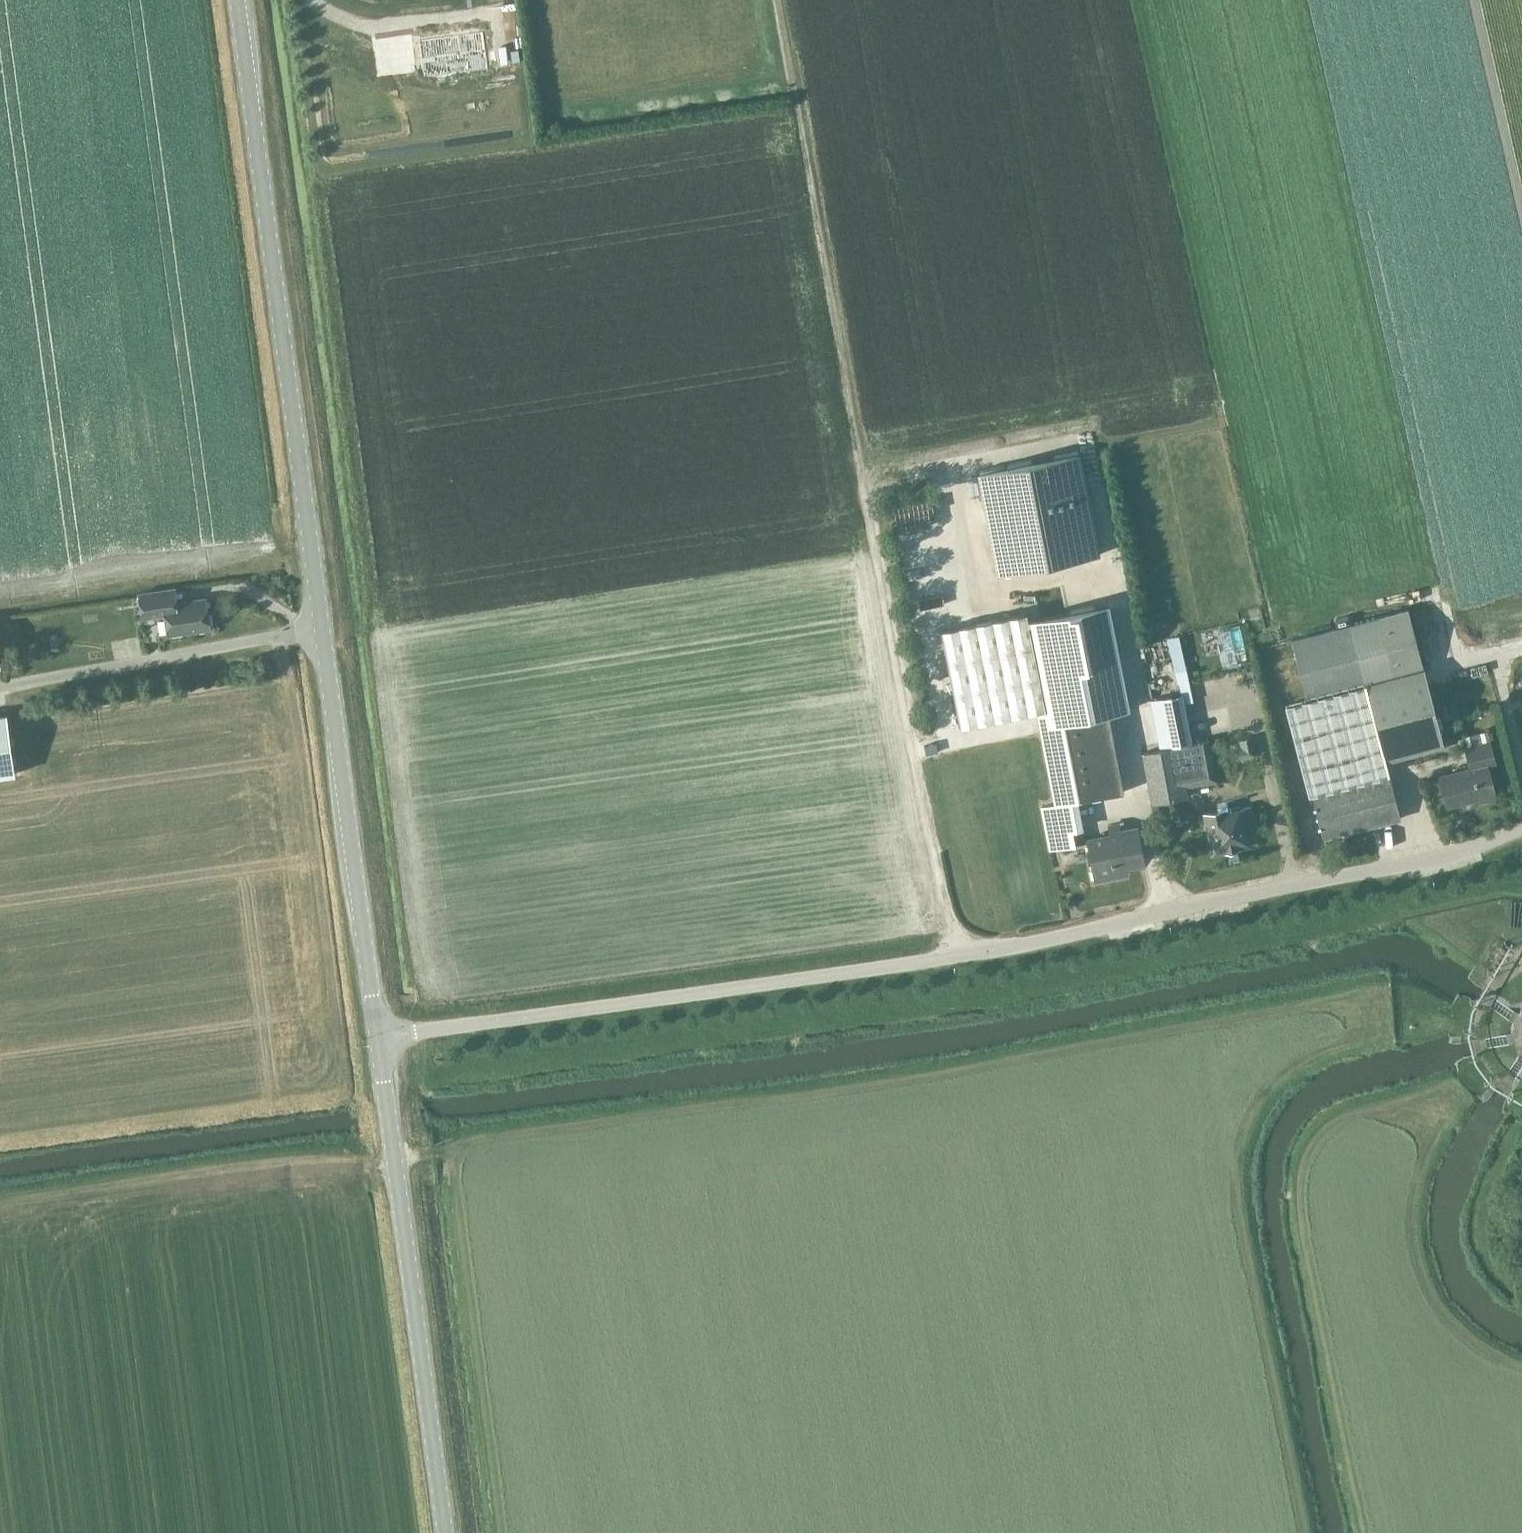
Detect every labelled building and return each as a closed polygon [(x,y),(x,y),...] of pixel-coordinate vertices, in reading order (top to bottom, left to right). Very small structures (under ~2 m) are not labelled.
[(998,574),(1083,557),(1100,554),(1080,453),(978,472),(998,574)] [(921,459),(901,463),(903,473),(923,470),(921,459)] [(168,634),(210,628),(206,598),(177,602),(175,588),(140,593),(143,617),(165,614),(168,634)] [(1111,608),(1027,625),(1032,646),(1031,646),(1044,709),(1047,724),(1048,725),(1106,714),(1131,709),(1111,608)] [(1306,796),(1311,794),(1323,837),(1400,817),(1386,759),(1443,744),(1408,608),(1350,623),(1348,616),(1335,619),(1337,627),(1290,638),(1308,699),(1283,705),(1306,796)] [(1031,646),(1032,646),(1027,625),(1025,612),(939,629),(958,726),(1044,709),(1031,646)] [(15,774),(7,714),(0,714),(0,776),(15,774)] [(1048,725),(1038,728),(1053,805),(1090,798),(1090,801),(1099,800),(1098,796),(1121,792),(1106,714),(1048,725)] [(1487,730),(1462,736),(1470,768),(1439,776),(1447,806),(1495,793),(1488,764),(1495,762),(1487,730)] [(1258,753),(1254,738),(1240,741),(1241,747),(1237,748),(1239,757),(1258,753)] [(1217,781),(1209,740),(1142,752),(1152,803),(1187,797),(1185,787),(1217,781)] [(1227,807),(1204,812),(1213,853),(1250,845),(1249,839),(1258,837),(1251,806),(1228,811),(1227,807)] [(1045,821),(1050,838),(1067,833),(1063,816),(1045,821)] [(1117,869),(1147,863),(1139,827),(1121,831),(1122,836),(1088,843),(1096,883),(1119,879),(1117,869)]
